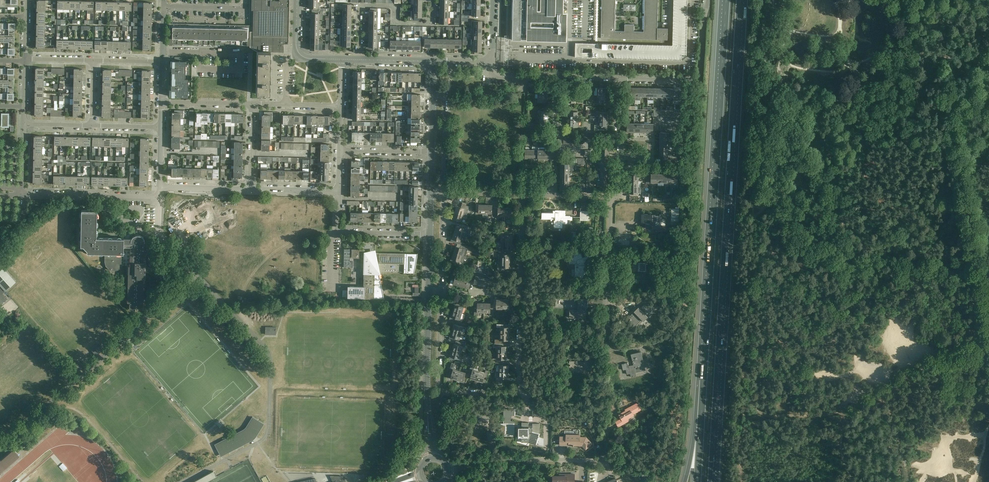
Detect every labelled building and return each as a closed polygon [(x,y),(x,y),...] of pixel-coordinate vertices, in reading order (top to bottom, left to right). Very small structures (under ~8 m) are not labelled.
[(257,51),(270,52),(283,52),(283,46),(284,46),(284,44),(288,44),(288,37),(288,36),(289,6),(289,0),(254,0),(253,30),(252,45),(258,45),(258,51),(257,51)] [(513,40),(550,41),(567,41),(567,13),(564,13),(564,12),(564,0),(514,0),(513,40)] [(689,0),(674,0),(673,45),(576,43),(576,50),(576,57),(682,60),(688,54),(689,0)] [(601,38),(668,40),(668,28),(658,28),(658,0),(645,0),(644,4),(644,11),(644,18),(644,25),(644,32),(634,31),(634,24),(625,24),(625,31),(615,31),(615,24),(615,17),(615,10),(616,3),(616,0),(602,0),(601,38)] [(317,2),(309,2),(309,8),(312,8),(312,11),(320,11),(320,2),(317,2)] [(369,16),(377,17),(378,8),(370,8),(370,10),(369,10),(369,16)] [(324,11),(320,11),(312,11),(312,13),(311,13),(310,19),(319,20),(323,20),(324,11)] [(15,23),(7,23),(7,29),(9,29),(9,35),(4,35),(4,39),(14,39),(15,23)] [(170,25),(169,25),(169,26),(170,26),(169,45),(188,45),(199,46),(209,46),(209,26),(178,26),(170,24),(170,25)] [(250,27),(209,26),(209,46),(247,47),(247,45),(250,45),(250,27)] [(14,39),(4,39),(4,42),(9,42),(8,48),(6,48),(6,54),(14,54),(14,39)] [(377,41),(368,41),(368,47),(366,47),(366,51),(379,51),(379,41),(377,41)] [(481,45),(471,45),(470,53),(478,53),(478,51),(481,51),(481,45)] [(257,51),(257,72),(270,73),(270,68),(269,68),(270,56),(270,52),(257,51)] [(171,96),(188,97),(189,61),(188,61),(188,57),(172,57),(175,57),(175,61),(172,61),(171,96)] [(8,80),(3,80),(3,84),(14,84),(14,68),(6,68),(6,74),(8,74),(8,80)] [(270,73),(257,72),(256,94),(269,94),(269,89),(269,77),(270,73)] [(14,84),(3,84),(3,87),(8,87),(8,93),(6,93),(5,99),(13,99),(14,84)] [(536,94),(548,94),(548,87),(543,87),(543,85),(541,85),(541,86),(536,86),(536,94)] [(598,91),(597,95),(607,95),(607,88),(603,88),(603,87),(600,86),(601,87),(601,88),(596,88),(596,91),(598,91)] [(525,101),(526,91),(518,90),(517,101),(525,101)] [(548,94),(536,94),(536,98),(536,103),(544,103),(544,102),(548,102),(548,94)] [(540,114),(540,118),(548,119),(548,111),(546,111),(546,110),(538,109),(538,114),(540,114)] [(172,118),(180,119),(183,119),(183,110),(174,110),(174,112),(172,112),(172,118)] [(9,113),(2,113),(2,124),(2,126),(4,126),(8,126),(8,124),(12,124),(12,115),(9,115),(9,113)] [(330,116),(324,116),(323,124),(324,124),(332,124),(332,117),(330,117),(330,116)] [(548,119),(540,118),(540,119),(538,119),(538,123),(538,127),(546,128),(546,126),(548,126),(548,119)] [(596,119),(596,122),(598,122),(598,126),(603,126),(603,130),(607,130),(607,119),(596,119)] [(601,147),(601,153),(609,153),(610,147),(605,147),(605,144),(604,143),(601,143),(600,144),(600,147),(601,147)] [(668,152),(660,152),(660,158),(664,158),(664,162),(671,162),(671,159),(668,158),(668,152)] [(561,164),(561,170),(569,170),(570,164),(570,159),(561,159),(561,162),(561,164)] [(412,162),(412,170),(417,170),(417,175),(422,175),(422,163),(418,163),(418,162),(412,162)] [(171,176),(177,176),(177,168),(171,168),(171,169),(168,169),(168,174),(171,174),(171,176)] [(232,180),(232,181),(238,181),(238,178),(242,178),(242,172),(234,172),(232,171),(232,173),(232,179),(232,180)] [(329,174),(320,173),(320,182),(327,183),(327,180),(328,180),(329,174)] [(483,217),(485,217),(486,205),(476,204),(476,203),(476,212),(479,212),(479,213),(483,213),(483,217)] [(457,206),(455,212),(466,215),(468,209),(469,206),(462,204),(461,207),(457,206)] [(495,217),(495,215),(495,209),(492,209),(492,205),(486,205),(485,217),(488,217),(488,213),(492,213),(492,217),(495,217)] [(502,220),(505,220),(505,208),(496,207),(496,206),(495,206),(495,209),(495,215),(498,215),(498,216),(502,216),(502,220)] [(505,208),(505,220),(511,220),(511,223),(515,223),(515,207),(511,207),(511,208),(505,208)] [(586,217),(586,221),(589,221),(590,211),(581,211),(581,208),(580,208),(580,217),(586,217)] [(81,210),(80,246),(83,246),(83,247),(87,253),(105,253),(105,261),(106,266),(109,270),(114,271),(118,270),(122,267),(123,262),(124,250),(130,250),(130,269),(128,269),(127,302),(129,302),(129,308),(132,308),(132,304),(136,304),(136,306),(143,307),(144,279),(146,279),(146,272),(143,272),(143,267),(144,267),(145,240),(143,237),(140,235),(136,235),(133,237),(131,238),(124,238),(96,237),(97,210),(81,210)] [(554,228),(563,228),(563,223),(570,224),(570,220),(572,220),(572,217),(570,216),(566,216),(566,210),(553,210),(553,212),(542,212),(542,219),(542,217),(551,218),(551,220),(554,220),(554,228)] [(466,215),(455,212),(452,221),(451,221),(459,223),(460,221),(461,221),(462,217),(466,218),(466,215)] [(651,214),(642,214),(642,221),(647,221),(647,222),(646,222),(646,228),(655,228),(655,231),(667,231),(667,225),(666,225),(666,218),(662,218),(662,215),(651,215),(651,214)] [(472,227),(461,224),(461,227),(456,226),(454,232),(466,236),(470,237),(471,231),(471,230),(472,227)] [(466,236),(454,232),(453,238),(452,238),(451,241),(461,244),(463,245),(464,242),(461,241),(462,237),(465,238),(466,236)] [(501,232),(501,241),(513,241),(513,232),(514,232),(505,232),(501,232)] [(497,251),(499,251),(511,251),(510,251),(510,248),(513,248),(513,241),(501,241),(501,248),(497,248),(497,251)] [(463,245),(461,244),(460,247),(456,246),(454,252),(466,256),(467,250),(471,251),(472,248),(468,246),(463,245)] [(344,249),(343,267),(351,267),(353,267),(353,261),(351,261),(350,261),(350,249),(344,249)] [(374,299),(374,298),(384,298),(384,299),(376,262),(379,262),(378,263),(379,263),(387,263),(388,263),(396,264),(404,264),(404,273),(414,273),(414,274),(417,253),(417,254),(404,253),(374,253),(371,253),(371,251),(368,251),(368,253),(364,253),(365,249),(364,249),(352,249),(351,258),(364,258),(364,273),(363,286),(348,286),(347,297),(363,298),(363,299),(374,299)] [(498,260),(498,261),(510,261),(510,254),(511,254),(511,251),(499,251),(499,260),(498,260)] [(466,256),(454,252),(451,261),(450,261),(459,264),(461,257),(465,259),(467,259),(468,257),(466,256)] [(581,253),(576,253),(572,253),(570,253),(570,263),(576,264),(576,276),(573,276),(581,276),(581,279),(587,279),(588,266),(586,266),(586,263),(595,260),(593,254),(583,257),(581,253)] [(633,271),(641,271),(645,271),(645,265),(651,265),(651,263),(655,263),(655,259),(651,259),(651,258),(650,258),(650,257),(645,257),(645,262),(634,262),(633,271)] [(510,261),(498,261),(498,270),(505,270),(505,267),(510,267),(510,261)] [(3,293),(16,282),(0,264),(0,290),(3,293)] [(454,284),(460,285),(463,274),(461,273),(460,276),(456,275),(457,272),(454,271),(452,278),(455,279),(454,284)] [(474,283),(480,285),(484,274),(474,271),(472,278),(475,279),(474,283)] [(463,274),(460,285),(469,288),(469,289),(471,281),(468,281),(469,279),(465,278),(466,274),(463,274)] [(484,274),(480,285),(489,288),(489,289),(492,279),(486,277),(486,274),(484,274)] [(494,298),(494,304),(494,307),(497,307),(497,309),(503,309),(503,299),(494,299),(494,298)] [(510,300),(503,299),(503,309),(509,309),(509,311),(513,311),(513,301),(513,302),(510,302),(510,300)] [(578,311),(577,311),(570,311),(570,317),(586,317),(586,320),(586,307),(585,307),(586,305),(588,305),(588,299),(578,299),(578,311)] [(455,304),(453,310),(462,313),(464,307),(466,308),(467,304),(457,301),(457,302),(458,302),(458,305),(455,304)] [(478,312),(484,312),(484,303),(475,303),(475,302),(474,315),(478,315),(478,312)] [(484,303),(484,312),(490,312),(490,314),(494,314),(494,307),(494,304),(493,304),(493,306),(491,306),(491,303),(484,303)] [(630,320),(629,322),(633,327),(634,327),(636,325),(635,323),(641,318),(644,321),(647,318),(646,316),(652,310),(646,303),(639,310),(637,313),(635,311),(629,317),(631,319),(630,320)] [(450,319),(457,321),(458,322),(459,319),(460,319),(462,313),(453,310),(451,319),(450,319)] [(455,324),(453,330),(464,333),(466,327),(465,327),(466,324),(458,322),(457,321),(458,322),(457,325),(455,324)] [(500,327),(500,333),(509,334),(509,324),(510,324),(501,324),(497,324),(497,327),(500,327)] [(449,339),(456,341),(458,341),(459,338),(460,339),(461,335),(464,336),(464,333),(453,330),(450,339),(449,339)] [(495,343),(498,343),(507,343),(508,343),(506,343),(506,340),(509,340),(509,334),(500,333),(500,339),(495,339),(495,343)] [(454,344),(452,350),(461,352),(463,346),(465,347),(466,344),(458,341),(456,341),(458,342),(457,344),(454,344)] [(96,355),(103,349),(104,349),(99,343),(91,350),(96,355)] [(497,346),(497,352),(507,353),(507,343),(498,343),(498,346),(497,346)] [(461,352),(452,350),(450,359),(449,358),(449,359),(464,363),(465,359),(462,358),(464,353),(461,353),(461,352)] [(491,362),(496,362),(504,362),(504,359),(506,359),(507,353),(497,352),(497,358),(491,358),(491,362)] [(622,364),(623,370),(626,369),(627,374),(631,373),(631,377),(636,375),(636,372),(645,370),(641,352),(631,354),(634,365),(629,366),(628,363),(622,364)] [(584,373),(591,373),(592,356),(585,356),(585,354),(584,361),(570,361),(570,364),(570,365),(570,369),(575,369),(575,370),(584,370),(584,373)] [(71,368),(76,373),(84,366),(79,361),(71,368)] [(499,365),(499,371),(508,372),(509,362),(510,362),(505,362),(504,362),(496,362),(496,365),(499,365)] [(451,378),(457,380),(460,370),(456,369),(456,368),(455,367),(454,367),(455,364),(452,363),(450,369),(450,370),(448,376),(449,374),(452,375),(451,378)] [(470,378),(477,380),(479,371),(480,368),(471,365),(469,371),(468,374),(469,374),(468,375),(471,375),(470,378)] [(468,376),(468,375),(469,374),(468,374),(469,371),(466,370),(465,372),(460,370),(457,380),(466,382),(466,383),(468,376)] [(479,371),(477,380),(486,382),(485,383),(486,384),(489,371),(486,370),(486,373),(479,371)] [(508,372),(499,371),(499,377),(497,377),(497,382),(502,382),(502,381),(507,381),(505,381),(505,378),(508,378),(508,372)] [(629,409),(623,412),(619,414),(621,418),(616,421),(619,426),(628,421),(627,419),(634,415),(633,414),(641,410),(637,403),(628,408),(629,409)] [(477,410),(477,414),(476,422),(478,422),(483,422),(488,422),(488,418),(492,418),(492,409),(488,409),(488,410),(477,410)] [(251,440),(250,438),(254,435),(256,436),(263,424),(253,418),(246,429),(216,444),(222,455),(251,440)] [(519,437),(524,437),(524,438),(529,438),(529,437),(530,437),(529,441),(536,443),(539,434),(532,432),(532,433),(529,433),(529,428),(522,428),(522,429),(519,429),(519,437)] [(565,431),(564,437),(560,436),(560,445),(561,445),(563,445),(566,445),(568,445),(568,444),(570,444),(570,445),(570,444),(573,444),(573,446),(574,446),(574,445),(580,445),(580,442),(584,442),(588,447),(592,443),(586,437),(580,437),(580,429),(570,429),(570,431),(565,431)] [(30,447),(28,444),(25,441),(19,446),(22,449),(25,452),(30,447)] [(0,463),(0,472),(3,469),(3,468),(7,465),(20,454),(21,454),(16,449),(0,463)] [(56,463),(61,469),(65,466),(60,460),(56,463)] [(183,481),(199,481),(212,476),(209,470),(183,481)]
